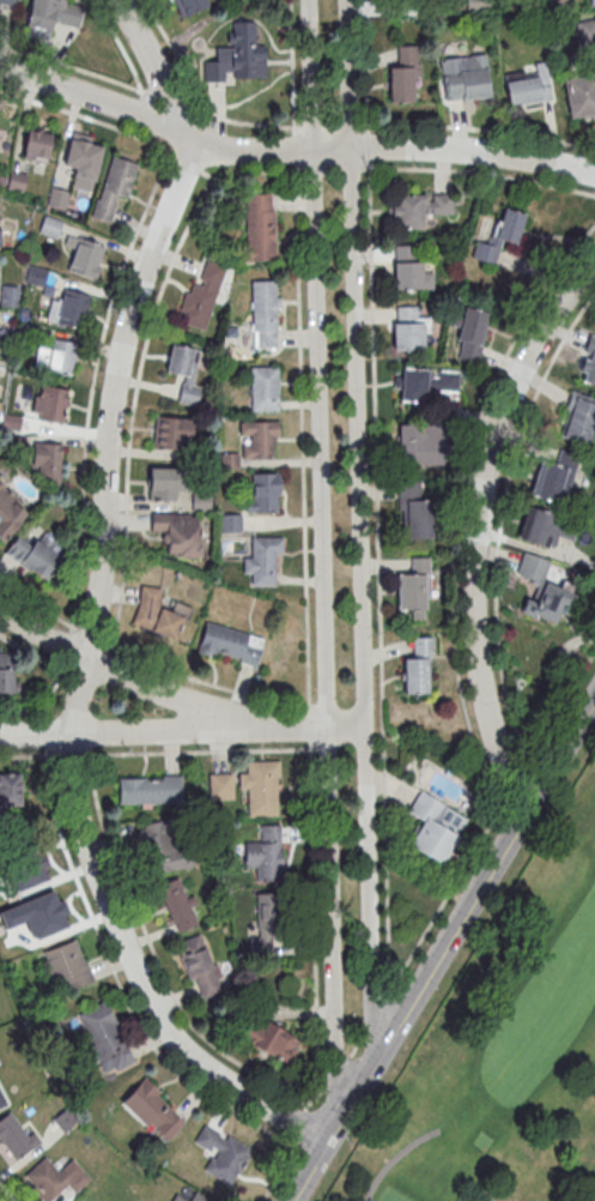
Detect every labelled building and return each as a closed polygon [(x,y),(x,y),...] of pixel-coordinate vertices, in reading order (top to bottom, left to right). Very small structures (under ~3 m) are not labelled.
[(54,17),(78,23),(82,1),(77,0),(30,0),(25,25),(51,30),(54,17)] [(206,0),(178,0),(181,14),(207,7),(206,0)] [(255,21),(232,21),(232,63),(255,63),(255,21)] [(388,65),(388,101),(417,101),(417,45),(397,45),(397,65),(388,65)] [(489,97),(486,53),(439,56),(442,100),(489,97)] [(534,69),(503,73),(507,104),(550,99),(546,62),(534,63),(534,69)] [(594,113),(594,72),(563,78),(569,117),(594,113)] [(21,157),(45,162),(52,133),(28,127),(21,157)] [(71,132),(63,167),(74,169),(70,186),(92,191),(104,140),(71,132)] [(137,163),(111,155),(92,215),(109,221),(117,195),(126,198),(137,163)] [(27,175),(11,171),(8,188),(23,191),(27,175)] [(67,190),(52,188),(49,204),(64,207),(67,190)] [(245,192),(245,260),(275,260),(275,192),(245,192)] [(425,227),(425,214),(453,214),(453,194),(391,194),(391,227),(425,227)] [(517,243),(524,213),(499,207),(490,243),(475,239),(470,258),(495,264),(501,240),(517,243)] [(66,246),(74,248),(67,270),(95,278),(104,244),(69,235),(66,246)] [(392,288),(432,289),(432,271),(420,270),(420,245),(393,244),(392,288)] [(42,287),(47,269),(29,264),(24,282),(42,287)] [(179,320),(207,327),(222,270),(205,265),(200,285),(188,282),(179,320)] [(278,281),(251,281),(251,347),(278,347),(278,281)] [(18,285),(0,286),(0,295),(1,306),(19,305),(18,285)] [(46,319),(81,329),(90,295),(65,288),(62,300),(52,298),(46,319)] [(424,306),(393,306),(393,350),(424,350),(424,306)] [(453,356),(477,362),(488,312),(464,307),(453,356)] [(75,343),(52,339),(51,348),(37,345),(34,368),(70,373),(75,343)] [(196,404),(202,349),(169,345),(166,372),(178,374),(175,401),(196,404)] [(589,352),(581,382),(594,385),(594,353),(589,352)] [(278,366),(250,366),(250,410),(278,410),(278,366)] [(400,368),(399,400),(428,400),(428,390),(457,391),(457,369),(400,368)] [(32,420),(62,424),(65,395),(35,392),(32,420)] [(587,444),(594,422),(594,401),(572,392),(557,432),(587,444)] [(192,419),(156,415),(153,446),(189,450),(192,419)] [(240,421),(240,434),(249,434),(249,443),(242,443),(243,458),(278,457),(277,420),(240,421)] [(398,424),(398,462),(439,462),(439,424),(398,424)] [(61,443),(33,443),(33,478),(61,479),(61,443)] [(531,495),(565,504),(578,455),(544,446),(531,495)] [(184,468),(148,468),(148,499),(184,499),(184,468)] [(280,473),(247,473),(247,511),(280,511),(280,473)] [(5,544),(30,503),(0,484),(0,540),(5,544)] [(192,508),(210,508),(211,493),(193,492),(192,508)] [(405,499),(405,538),(433,538),(433,499),(405,499)] [(516,537),(547,548),(558,515),(528,505),(516,537)] [(163,531),(163,556),(200,556),(200,512),(151,512),(151,531),(163,531)] [(240,514),(220,514),(220,531),(240,531),(240,514)] [(46,580),(65,550),(37,532),(31,542),(18,533),(5,554),(46,580)] [(242,573),(251,573),(251,585),(280,585),(280,536),(251,536),(251,557),(242,557),(242,573)] [(516,574),(543,583),(537,603),(525,599),(520,612),(562,626),(575,587),(544,577),(550,560),(524,551),(516,574)] [(429,611),(428,557),(409,557),(409,572),(396,572),(396,611),(429,611)] [(178,640),(188,608),(162,600),(165,589),(142,583),(130,626),(178,640)] [(258,666),(265,636),(204,621),(197,651),(258,666)] [(403,693),(430,693),(430,643),(413,643),(413,657),(403,657),(403,693)] [(16,654),(0,654),(0,694),(15,695),(16,654)] [(278,815),(278,760),(247,760),(247,772),(239,772),(239,790),(247,790),(247,815),(278,815)] [(0,773),(0,805),(21,805),(21,773),(0,773)] [(208,773),(208,799),(233,799),(233,773),(208,773)] [(118,803),(182,803),(182,776),(118,776),(118,803)] [(407,845),(442,865),(459,835),(437,822),(447,805),(420,790),(407,812),(422,820),(407,845)] [(148,874),(195,865),(191,843),(181,845),(176,820),(139,827),(148,874)] [(244,840),(244,867),(256,867),(256,880),(283,880),(282,823),(258,823),(258,840),(244,840)] [(198,923),(179,877),(158,886),(176,931),(198,923)] [(281,950),(281,893),(254,893),(254,950),(281,950)] [(200,933),(177,942),(197,999),(221,990),(200,933)] [(77,939),(39,955),(51,985),(65,980),(69,991),(93,981),(77,939)] [(134,1061),(107,999),(76,1012),(102,1075),(134,1061)] [(284,1064),(299,1042),(255,1014),(241,1036),(284,1064)] [(188,1118),(143,1077),(120,1103),(165,1143),(188,1118)] [(79,1118),(68,1106),(52,1120),(64,1132),(79,1118)] [(29,1134),(11,1110),(0,1118),(0,1141),(14,1160),(41,1141),(33,1131),(29,1134)] [(203,1171),(232,1185),(251,1147),(203,1123),(193,1143),(212,1152),(203,1171)] [(49,1154),(24,1174),(45,1200),(48,1200),(68,1185),(74,1193),(91,1179),(80,1166),(67,1176),(49,1154)] [(212,1200),(193,1190),(189,1200),(174,1192),(170,1200),(212,1200)]
